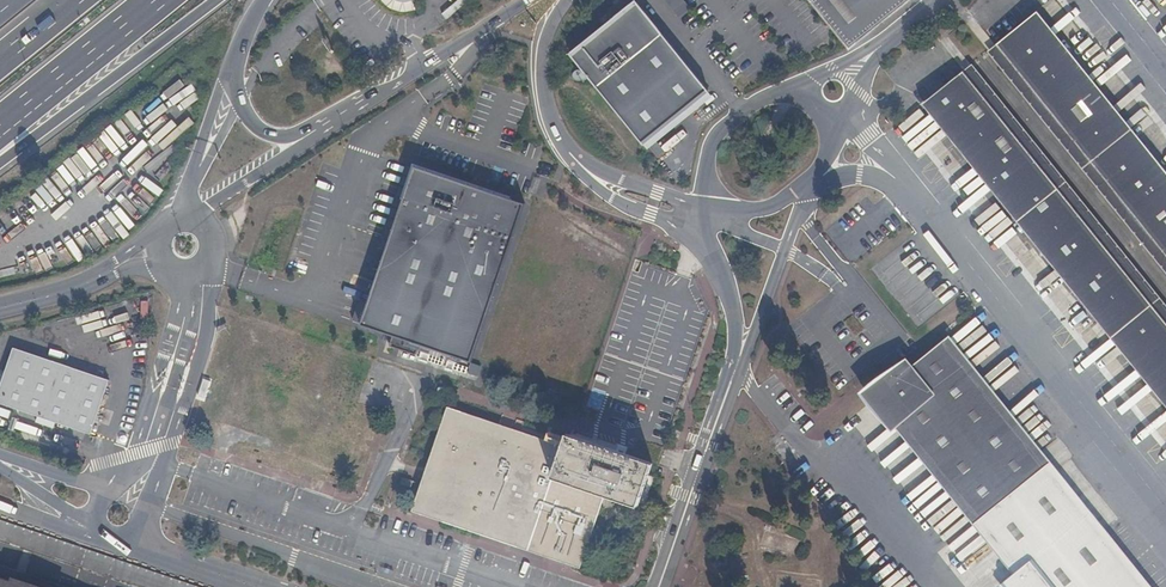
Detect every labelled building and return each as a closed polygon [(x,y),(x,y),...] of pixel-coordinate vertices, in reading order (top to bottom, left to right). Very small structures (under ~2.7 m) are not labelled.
[(679,17),(690,8),(683,0),(665,0),(679,17)] [(849,51),(913,0),(808,0),(849,51)] [(708,91),(638,2),(571,56),(642,144),(708,91)] [(1032,17),(996,46),(1165,257),(1165,184),(1032,17)] [(1165,399),(1165,325),(963,73),(926,102),(1165,399)] [(642,144),(647,150),(713,97),(708,91),(642,144)] [(419,344),(470,362),(524,204),(414,166),(360,324),(392,335),(388,346),(415,355),(419,344)] [(7,365),(2,382),(0,387),(0,403),(91,434),(110,380),(14,347),(7,365)] [(578,564),(602,494),(552,477),(560,453),(454,417),(422,510),(578,564)] [(552,477),(602,494),(638,506),(653,462),(567,434),(560,453),(552,477)] [(1013,574),(998,586),(1139,586),(1043,468),(973,524),(1013,574)]
